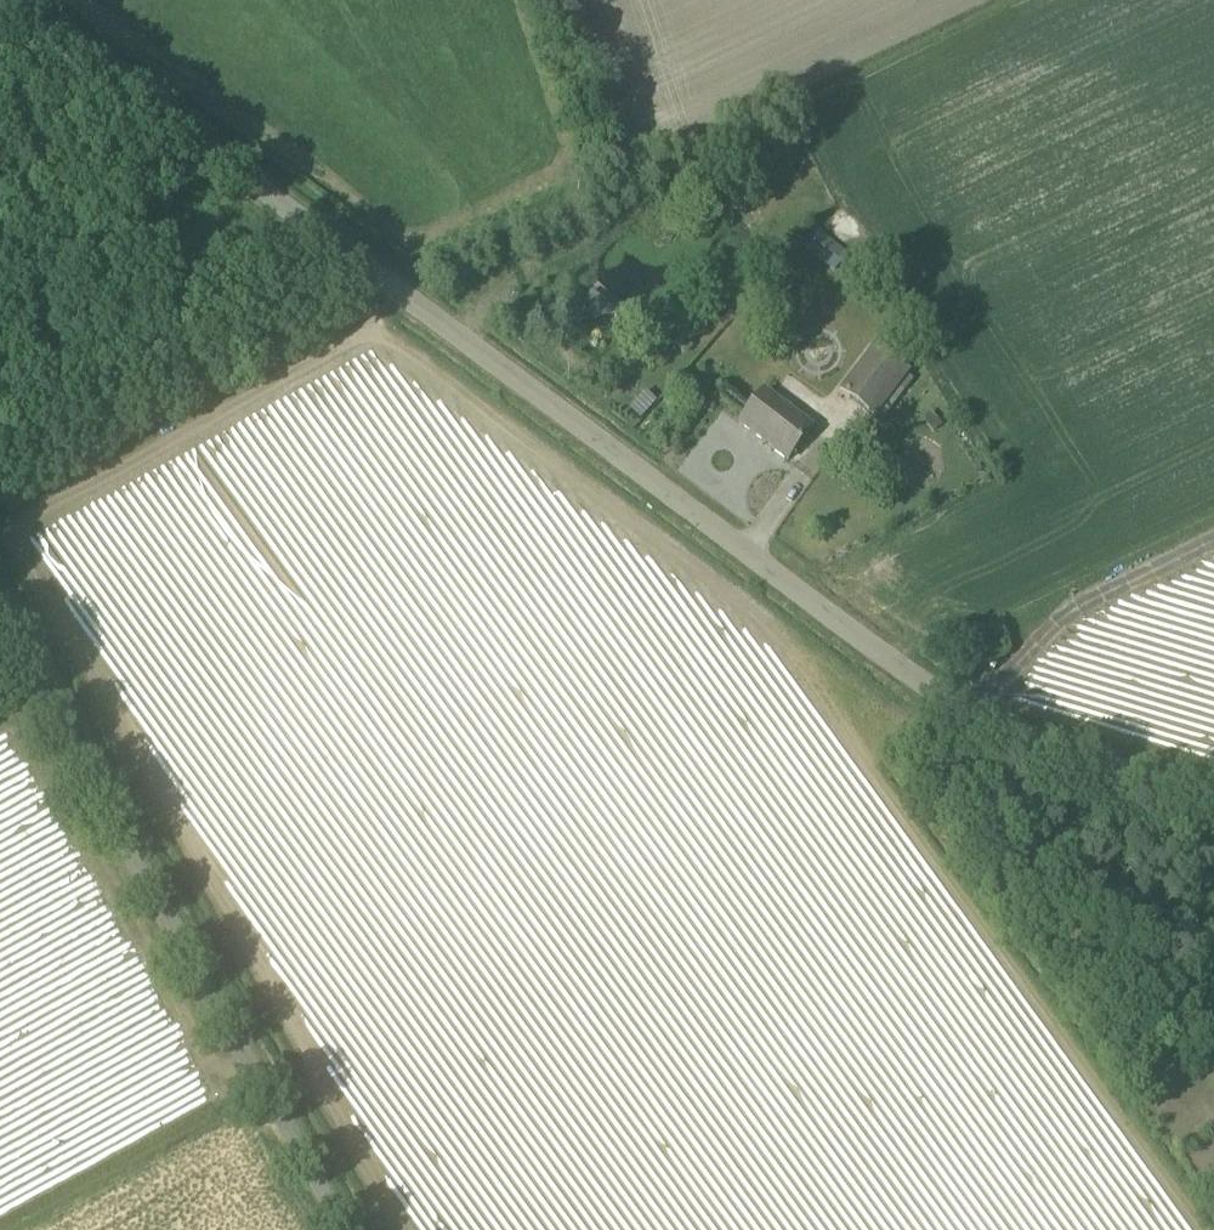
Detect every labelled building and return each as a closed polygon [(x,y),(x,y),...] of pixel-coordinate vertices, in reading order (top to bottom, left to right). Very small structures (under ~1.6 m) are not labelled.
[(818,228),(803,248),(834,271),(849,251),(818,228)] [(610,314),(612,312),(591,291),(583,299),(568,301),(571,321),(587,322),(610,314)] [(873,417),(908,372),(875,347),(840,392),(873,417)] [(813,428),(765,390),(739,424),(788,461),(813,428)] [(646,392),(629,410),(640,421),(657,403),(646,392)]
